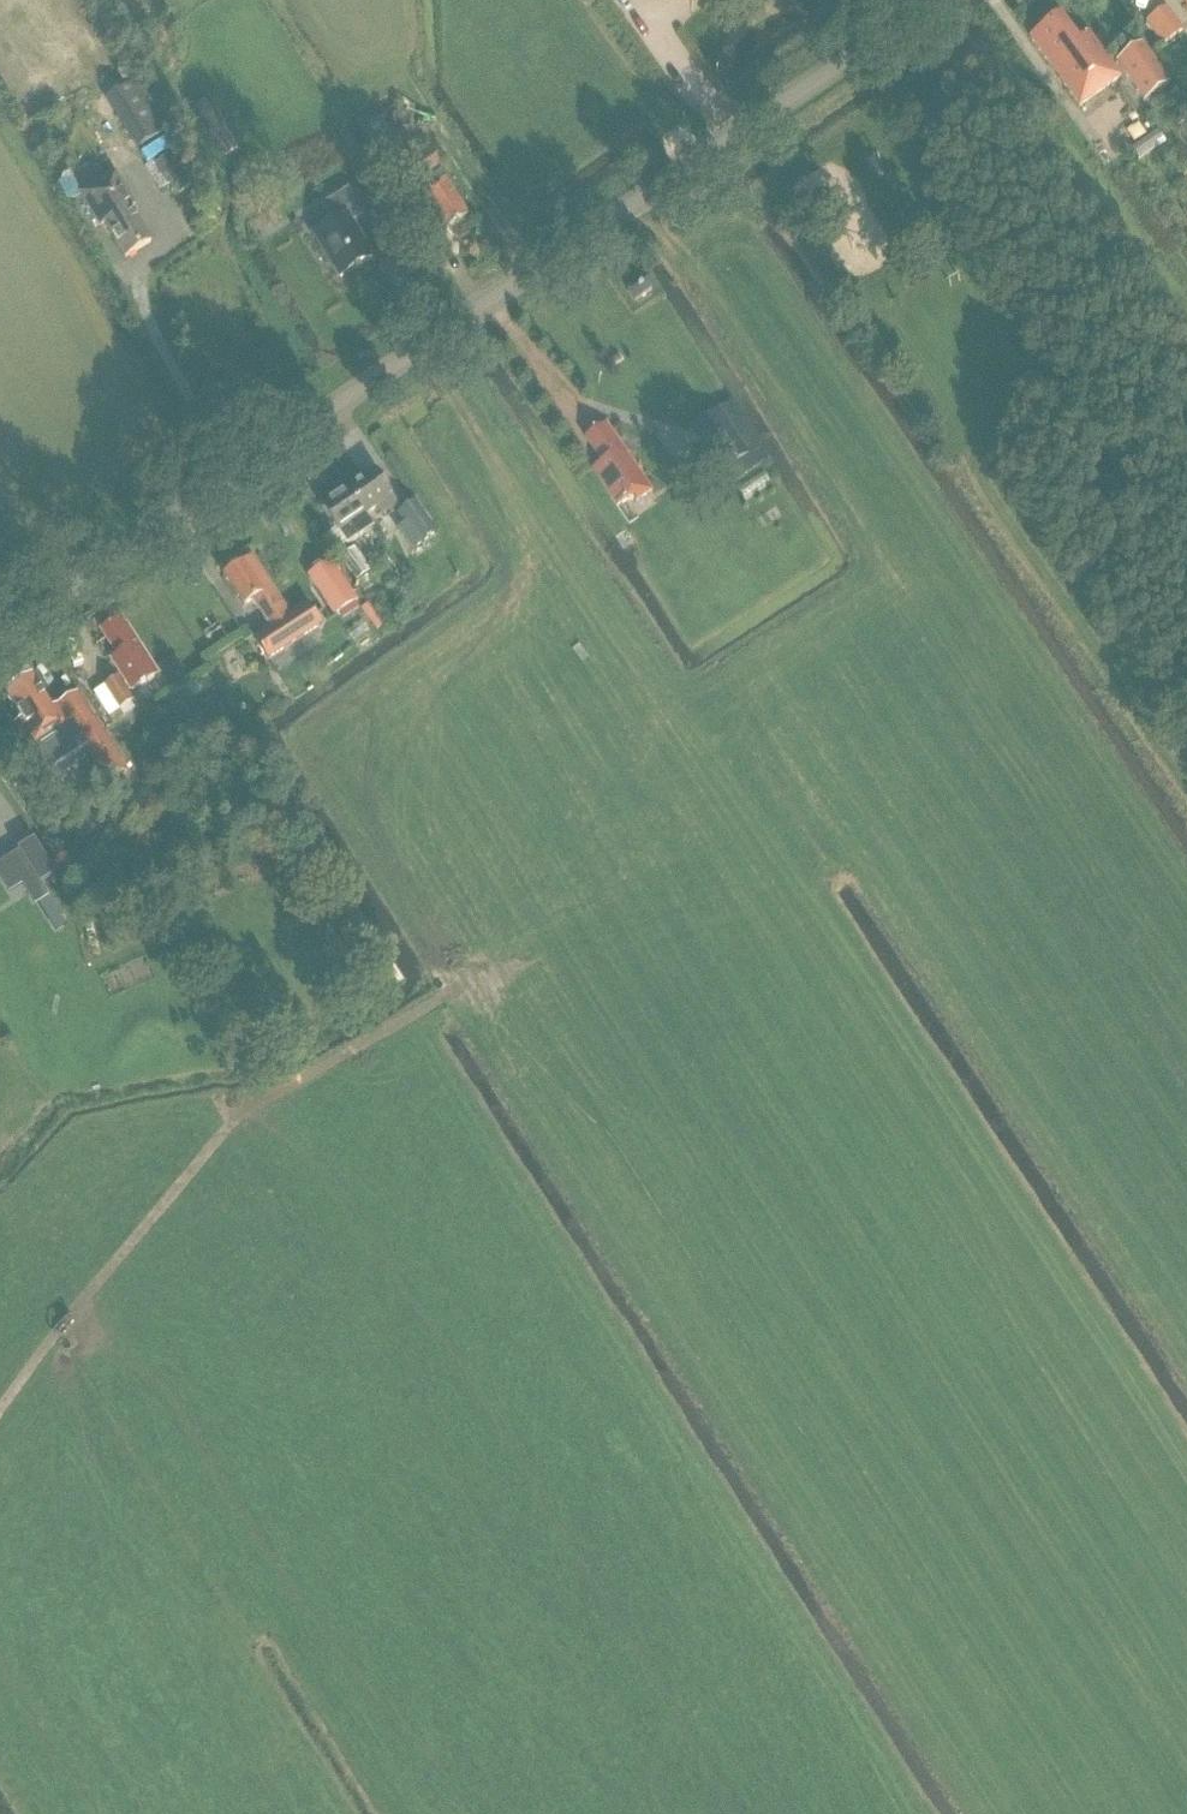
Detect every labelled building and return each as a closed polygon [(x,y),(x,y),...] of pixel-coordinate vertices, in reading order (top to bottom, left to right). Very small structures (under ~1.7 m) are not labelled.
[(1162,42),(1182,28),(1166,5),(1146,20),(1162,42)] [(1079,107),(1120,78),(1089,34),(1078,42),(1060,16),(1030,38),(1079,107)] [(1144,102),(1170,83),(1141,44),(1116,63),(1144,102)] [(138,150),(166,133),(165,132),(172,128),(142,79),(107,100),(138,150)] [(205,98),(190,106),(219,159),(233,151),(205,98)] [(1139,158),(1166,140),(1158,130),(1131,148),(1139,158)] [(429,149),(410,162),(423,181),(442,168),(429,149)] [(174,155),(157,165),(170,186),(186,175),(174,155)] [(125,257),(151,242),(144,230),(152,226),(142,209),(134,214),(130,208),(135,205),(115,172),(80,193),(100,226),(104,223),(125,257)] [(441,172),(424,183),(428,189),(425,191),(436,207),(426,213),(435,226),(444,220),(449,227),(468,214),(441,172)] [(356,269),(355,268),(372,257),(350,222),(362,214),(347,191),(323,206),(333,222),(313,234),(340,278),(343,276),(344,277),(356,269)] [(635,302),(652,290),(645,279),(628,291),(635,302)] [(636,501),(652,491),(606,423),(586,437),(602,462),(592,469),(617,507),(632,497),(636,501)] [(348,491),(365,516),(377,508),(382,515),(397,505),(375,473),(348,491)] [(365,516),(348,491),(322,509),(344,541),(359,531),(354,524),(365,516)] [(406,526),(398,531),(412,552),(436,536),(416,506),(400,517),(406,526)] [(371,572),(354,549),(338,560),(355,584),(371,572)] [(267,659),(303,636),(324,622),(311,602),(290,616),(252,557),(224,576),(244,607),(252,602),(270,629),(254,639),(267,659)] [(302,574),(330,616),(355,600),(326,558),(302,574)] [(367,605),(361,610),(377,631),(383,626),(367,605)] [(137,688),(158,674),(121,618),(101,631),(137,688)] [(77,693),(52,709),(31,677),(5,693),(26,726),(21,729),(20,730),(31,748),(46,773),(85,748),(107,784),(127,772),(77,693)] [(119,710),(132,701),(117,677),(104,686),(119,710)] [(116,735),(154,713),(148,703),(111,725),(116,735)] [(35,841),(18,851),(40,886),(57,875),(35,841)] [(0,866),(0,876),(11,894),(21,888),(5,863),(0,866)]
